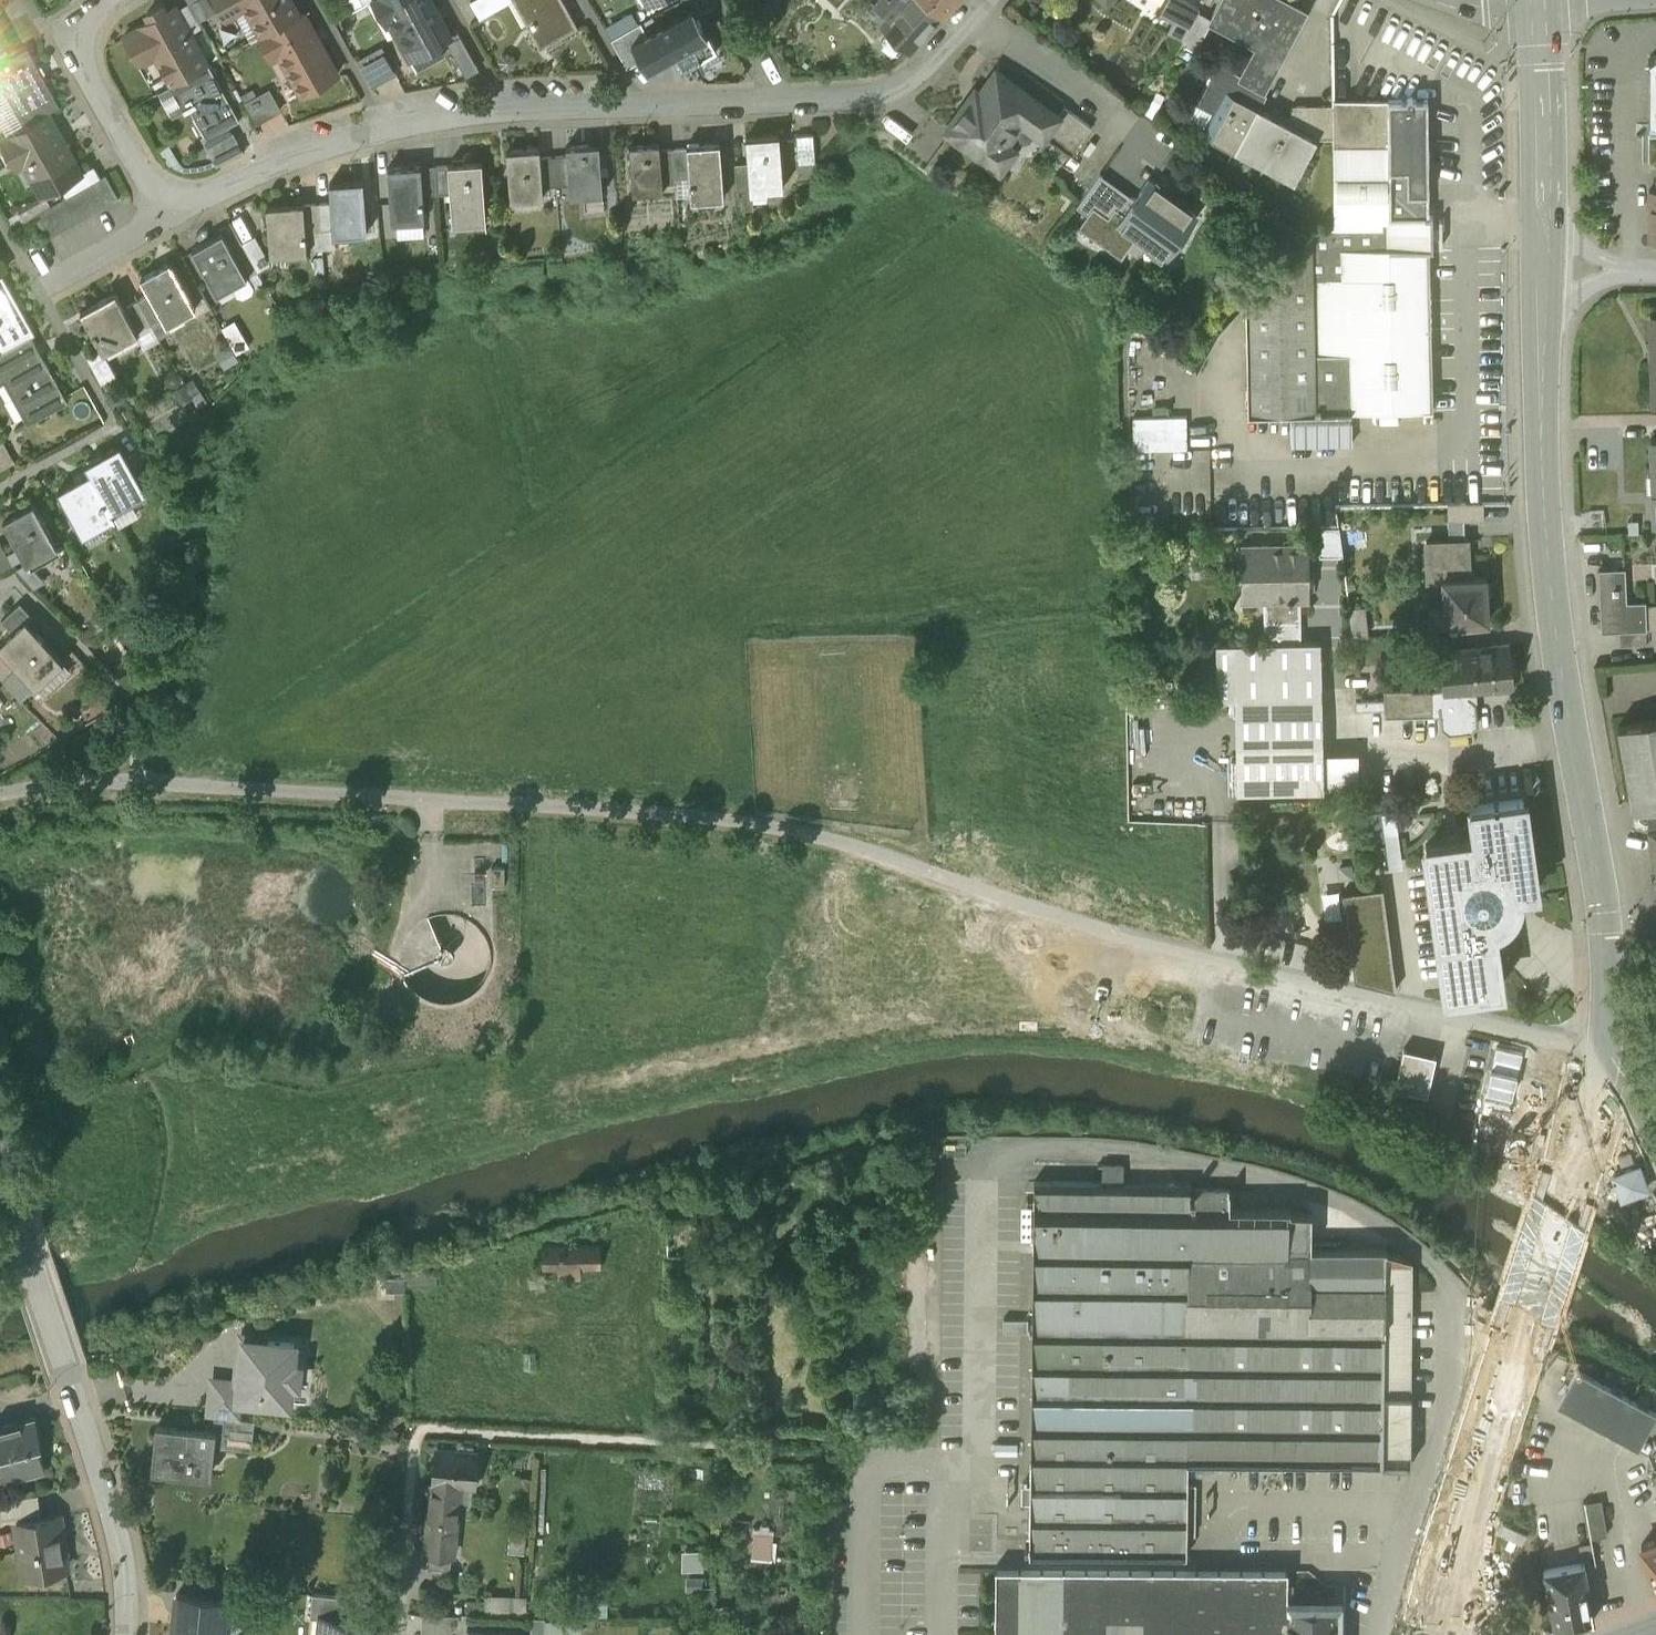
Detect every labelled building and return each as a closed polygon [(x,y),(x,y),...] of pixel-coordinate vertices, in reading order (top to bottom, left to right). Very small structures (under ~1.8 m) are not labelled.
[(224,10),(242,0),(218,0),(224,10)] [(267,30),(299,12),(292,0),(249,0),(267,30)] [(385,13),(391,10),(415,53),(450,33),(432,0),(378,0),(385,13)] [(532,17),(530,19),(544,43),(579,23),(566,0),(522,0),(532,17)] [(876,2),(891,16),(883,25),(890,31),(905,45),(909,49),(941,14),(926,0),(878,0),(876,2)] [(941,14),(954,0),(926,0),(941,14)] [(1159,14),(1173,21),(1184,0),(1167,0),(1159,14)] [(1168,32),(1183,40),(1200,8),(1184,0),(1173,21),(1168,32)] [(1285,0),(1220,0),(1211,17),(1213,18),(1259,42),(1252,55),(1251,54),(1241,73),(1238,78),(1265,92),(1278,68),(1276,68),(1306,11),(1285,0)] [(207,64),(175,6),(125,34),(141,63),(155,55),(171,84),(207,64)] [(717,48),(693,6),(648,32),(632,40),(641,57),(647,68),(674,52),(683,67),(717,48)] [(337,72),(303,10),(299,12),(267,30),(259,35),(269,52),(280,46),(304,90),(337,72)] [(1213,18),(1211,17),(1202,12),(1185,43),(1197,50),(1213,18)] [(611,36),(628,64),(641,57),(632,40),(648,32),(641,20),(611,36)] [(13,54),(0,30),(0,62),(13,54)] [(905,45),(890,31),(883,39),(883,43),(893,52),(898,52),(905,45)] [(9,84),(13,91),(9,93),(26,123),(48,111),(60,104),(27,46),(0,62),(0,88),(9,84)] [(370,51),(358,58),(372,84),(384,77),(370,51)] [(1336,95),(1348,94),(1346,61),(1334,62),(1336,95)] [(207,64),(171,84),(185,110),(190,107),(207,137),(240,118),(209,63),(207,64)] [(1241,73),(1221,63),(1200,101),(1215,109),(1210,117),(1202,131),(1235,148),(1258,105),(1265,92),(1238,78),(1241,73)] [(997,70),(972,103),(968,100),(946,129),(1000,168),(1015,148),(1002,138),(1019,115),(1045,134),(1059,115),(1058,115),(997,70)] [(9,84),(0,88),(0,120),(7,134),(26,123),(9,93),(13,91),(9,84)] [(269,115),(257,94),(245,101),(257,121),(269,115)] [(1333,101),(1333,137),(1335,226),(1324,228),(1311,232),(1335,250),(1428,250),(1432,250),(1432,216),(1428,216),(1428,100),(1333,101)] [(1333,137),(1333,103),(1294,104),(1294,107),(1286,121),(1318,137),(1333,137)] [(1286,121),(1258,105),(1235,148),(1237,149),(1237,148),(1252,155),(1251,157),(1252,157),(1255,152),(1267,158),(1264,164),(1266,165),(1269,159),(1281,166),(1278,171),(1279,172),(1280,170),(1294,178),(1293,179),(1295,180),(1318,137),(1286,121)] [(1092,126),(1065,106),(1058,115),(1059,115),(1045,134),(1072,154),(1092,126)] [(81,172),(48,111),(26,123),(7,134),(5,135),(22,164),(31,160),(48,191),(81,172)] [(780,129),(746,132),(748,157),(751,185),(784,182),(780,129)] [(812,130),(796,131),(798,159),(814,157),(812,130)] [(660,137),(629,140),(633,187),(664,185),(663,170),(660,144),(660,137)] [(720,137),(687,140),(687,142),(689,172),(692,195),(724,193),(720,137)] [(600,139),(567,142),(567,150),(570,180),(571,191),(604,188),(600,139)] [(687,142),(674,143),(676,169),(676,173),(689,172),(687,142)] [(674,143),(660,144),(663,170),(676,169),(674,143)] [(540,144),(507,146),(511,196),(544,193),(543,182),(541,153),(540,144)] [(567,150),(554,151),(556,181),(570,180),(567,150)] [(554,151),(541,153),(543,182),(556,181),(554,151)] [(482,157),(449,160),(449,161),(451,190),(454,218),(455,218),(454,212),(485,210),(485,216),(487,216),(482,157)] [(748,157),(735,158),(738,186),(751,185),(748,157)] [(449,161),(435,162),(438,191),(451,190),(449,161)] [(421,162),(388,164),(392,217),(425,214),(423,192),(422,163),(421,162)] [(435,162),(422,163),(423,192),(438,191),(435,162)] [(1100,173),(1077,205),(1088,213),(1112,230),(1136,198),(1100,173)] [(106,174),(94,181),(106,204),(119,197),(106,174)] [(363,178),(330,180),(331,199),(334,226),(334,233),(368,230),(363,178)] [(1135,239),(1164,260),(1197,215),(1148,180),(1136,198),(1112,230),(1088,213),(1079,226),(1122,257),(1135,239)] [(106,204),(94,181),(82,187),(95,210),(106,204)] [(95,210),(82,187),(70,194),(83,217),(95,210)] [(83,217),(70,194),(59,200),(72,223),(83,217)] [(331,199),(318,200),(320,227),(334,226),(331,199)] [(59,200),(47,207),(60,230),(72,223),(59,200)] [(318,200),(304,201),(306,228),(320,227),(318,200)] [(304,201),(267,204),(271,252),(308,249),(306,228),(304,201)] [(47,207),(35,214),(48,237),(60,230),(47,207)] [(223,230),(232,246),(243,240),(231,219),(220,226),(223,230)] [(232,246),(223,230),(193,247),(218,292),(248,275),(232,246)] [(1428,250),(1335,250),(1311,232),(1246,302),(1248,412),(1432,410),(1428,250)] [(259,268),(243,240),(232,246),(248,275),(259,268)] [(196,306),(170,260),(141,276),(150,291),(163,315),(165,317),(180,309),(183,314),(196,306)] [(1,272),(0,272),(0,350),(0,351),(31,334),(35,331),(1,272)] [(124,306),(116,290),(81,309),(104,350),(138,331),(138,330),(124,306)] [(163,315),(150,291),(138,298),(152,322),(163,315)] [(152,322),(138,298),(124,306),(138,330),(152,322)] [(31,334),(0,351),(0,376),(7,372),(33,419),(68,399),(31,334)] [(1189,446),(1187,412),(1132,414),(1134,448),(1189,446)] [(1352,421),(1291,421),(1291,445),(1352,444),(1352,421)] [(0,438),(0,465),(1,468),(14,461),(1,438),(0,438)] [(120,442),(86,461),(90,469),(112,507),(146,488),(120,442)] [(112,507),(90,469),(59,487),(81,526),(97,517),(100,523),(116,514),(112,507)] [(58,543),(34,501),(4,518),(27,560),(58,543)] [(1484,502),(1447,503),(1448,520),(1484,520),(1484,502)] [(1339,526),(1319,526),(1319,555),(1343,555),(1339,526)] [(0,539),(0,568),(1,569),(13,562),(0,539)] [(1465,540),(1427,541),(1428,579),(1444,578),(1444,577),(1466,576),(1465,540)] [(1307,544),(1247,545),(1247,567),(1243,567),(1243,597),(1265,597),(1265,641),(1301,641),(1301,637),(1301,596),(1308,596),(1307,544)] [(1625,568),(1601,569),(1602,602),(1601,603),(1602,631),(1620,630),(1620,629),(1646,628),(1645,604),(1646,604),(1646,600),(1624,601),(1624,591),(1626,591),(1625,568)] [(1466,576),(1444,577),(1444,578),(1445,606),(1430,607),(1430,620),(1487,618),(1486,594),(1488,594),(1490,591),(1490,582),(1487,579),(1485,580),(1485,576),(1466,576)] [(27,617),(32,612),(21,600),(2,617),(13,628),(0,640),(0,645),(17,663),(37,684),(37,683),(33,679),(60,654),(64,659),(65,658),(27,617)] [(1645,604),(1646,628),(1646,630),(1655,629),(1655,604),(1646,604),(1645,604)] [(1365,607),(1350,608),(1354,635),(1367,635),(1365,607)] [(1646,628),(1620,629),(1620,630),(1620,645),(1647,644),(1646,630),(1646,628)] [(1323,751),(1320,640),(1301,641),(1265,641),(1217,643),(1218,696),(1236,695),(1238,788),(1323,787),(1323,778),(1323,764),(1323,751)] [(1510,644),(1440,651),(1443,688),(1444,691),(1474,688),(1495,686),(1496,688),(1511,686),(1511,684),(1514,684),(1510,644)] [(0,645),(0,673),(3,676),(17,663),(0,645)] [(1434,690),(1412,691),(1412,688),(1385,688),(1385,699),(1386,709),(1386,715),(1436,714),(1434,690)] [(1474,688),(1444,691),(1443,688),(1435,689),(1434,690),(1436,714),(1441,714),(1442,726),(1449,732),(1471,730),(1477,723),(1474,688)] [(1386,709),(1385,699),(1363,700),(1355,700),(1356,710),(1367,710),(1386,709)] [(1618,725),(1633,808),(1646,806),(1649,823),(1648,824),(1655,867),(1655,718),(1618,725)] [(1323,751),(1323,764),(1358,764),(1358,751),(1323,751)] [(1358,764),(1323,764),(1323,778),(1323,787),(1358,786),(1358,764)] [(1523,797),(1469,805),(1473,837),(1459,838),(1458,830),(1445,831),(1446,841),(1425,844),(1428,862),(1446,992),(1478,988),(1481,988),(1483,988),(1502,985),(1498,963),(1493,927),(1500,924),(1505,921),(1507,918),(1512,922),(1520,913),(1515,909),(1516,906),(1518,901),(1519,896),(1519,893),(1536,890),(1523,797)] [(1381,810),(1390,866),(1403,864),(1394,808),(1381,810)] [(1162,819),(1161,850),(1207,850),(1207,820),(1162,819)] [(1373,837),(1374,847),(1383,846),(1382,836),(1373,837)] [(1375,856),(1385,855),(1383,846),(1374,847),(1375,856)] [(1352,865),(1341,867),(1342,878),(1353,876),(1352,865)] [(1383,886),(1343,891),(1352,956),(1353,962),(1355,975),(1355,978),(1397,988),(1383,886)] [(1436,1054),(1404,1047),(1395,1086),(1427,1093),(1436,1054)] [(1124,1163),(1098,1163),(1098,1181),(1034,1180),(1031,1485),(1021,1485),(1021,1493),(1021,1503),(1031,1503),(1030,1545),(1026,1545),(1025,1549),(1030,1550),(1030,1554),(1187,1556),(1187,1535),(1187,1503),(1188,1461),(1187,1461),(1190,1187),(1190,1182),(1123,1181),(1124,1163)] [(1639,1164),(1614,1173),(1622,1195),(1640,1190),(1647,1187),(1639,1164)] [(1304,1212),(1289,1211),(1289,1196),(1228,1188),(1190,1187),(1187,1461),(1188,1461),(1214,1461),(1282,1461),(1283,1462),(1285,1462),(1285,1461),(1380,1462),(1380,1463),(1383,1463),(1409,1463),(1412,1288),(1412,1261),(1385,1249),(1384,1249),(1382,1249),(1368,1249),(1368,1238),(1360,1231),(1303,1230),(1304,1212)] [(689,1206),(668,1206),(668,1255),(698,1256),(698,1206),(696,1206),(696,1202),(689,1202),(689,1206)] [(597,1245),(544,1245),(545,1268),(563,1267),(563,1256),(580,1256),(580,1267),(598,1267),(597,1245)] [(438,1267),(408,1271),(408,1278),(408,1284),(439,1284),(438,1267)] [(408,1284),(408,1278),(394,1278),(395,1292),(408,1291),(408,1284)] [(295,1342),(245,1336),(240,1381),(239,1396),(289,1401),(291,1380),(298,1381),(300,1363),(293,1362),(295,1342)] [(1655,1446),(1655,1444),(1653,1436),(1655,1435),(1655,1412),(1578,1369),(1564,1395),(1655,1446)] [(237,1417),(239,1396),(240,1381),(214,1378),(210,1414),(225,1415),(237,1417)] [(2,1471),(23,1465),(25,1472),(46,1466),(39,1439),(42,1438),(36,1415),(0,1425),(0,1463),(2,1471)] [(237,1417),(225,1415),(223,1434),(254,1437),(256,1419),(237,1417)] [(203,1429),(158,1424),(153,1468),(211,1474),(214,1445),(215,1446),(217,1429),(203,1427),(203,1429)] [(1018,1442),(995,1442),(995,1455),(1018,1455),(1018,1442)] [(436,1448),(426,1553),(453,1556),(460,1483),(476,1484),(479,1452),(436,1448)] [(0,1499),(0,1505),(2,1517),(41,1511),(39,1493),(0,1499)] [(1602,1501),(1586,1503),(1592,1538),(1607,1536),(1602,1501)] [(63,1514),(17,1521),(18,1525),(15,1529),(17,1546),(22,1549),(25,1574),(67,1568),(62,1540),(65,1538),(66,1535),(63,1514)] [(1641,1546),(1655,1584),(1655,1541),(1641,1546)] [(682,1569),(704,1569),(704,1552),(683,1552),(682,1569)] [(1573,1567),(1544,1572),(1556,1634),(1593,1620),(1584,1565),(1573,1567)] [(997,1568),(997,1573),(996,1630),(996,1634),(1334,1634),(1335,1607),(1287,1607),(1287,1588),(1287,1571),(1030,1569),(997,1568)] [(246,1586),(207,1582),(205,1596),(226,1598),(226,1602),(245,1603),(246,1586)] [(1338,1585),(1325,1585),(1318,1594),(1324,1599),(1338,1599),(1338,1585)] [(205,1596),(178,1593),(176,1614),(174,1614),(174,1624),(223,1628),(226,1602),(226,1598),(205,1596)] [(353,1597),(313,1593),(311,1617),(322,1618),(323,1616),(351,1619),(353,1597)] [(527,1599),(486,1598),(486,1613),(527,1614),(527,1599)] [(459,1615),(446,1614),(445,1628),(454,1628),(459,1624),(459,1615)] [(323,1616),(322,1618),(321,1634),(371,1634),(372,1621),(351,1619),(323,1616)] [(545,1618),(532,1617),(532,1631),(545,1632),(545,1618)] [(174,1624),(173,1633),(174,1633),(173,1634),(222,1634),(223,1628),(174,1624)]
